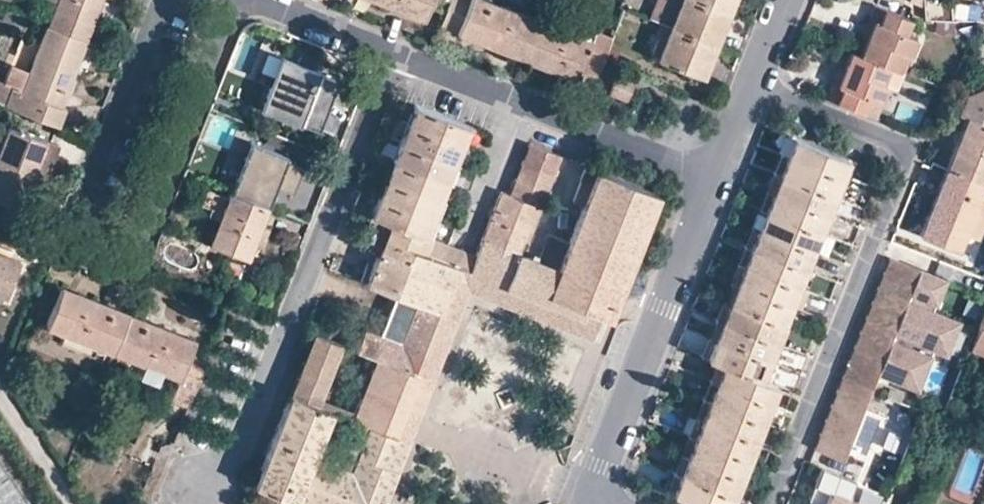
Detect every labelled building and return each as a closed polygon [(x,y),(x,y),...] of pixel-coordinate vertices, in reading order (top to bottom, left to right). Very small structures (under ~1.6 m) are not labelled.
[(46,23),(85,39),(100,0),(55,0),(46,23)] [(422,20),(430,0),(374,0),(422,20)] [(491,0),(447,0),(437,25),(455,33),(518,59),(535,17),(491,0)] [(648,18),(660,23),(668,26),(678,0),(655,0),(648,18)] [(696,0),(678,0),(668,26),(716,44),(728,13),(696,0)] [(728,13),(733,0),(696,0),(728,13)] [(923,17),(939,18),(950,18),(948,0),(921,0),(923,17)] [(858,35),(865,38),(872,21),(877,23),(883,8),(872,4),(858,35)] [(872,21),(865,38),(858,55),(889,68),(897,71),(904,53),(909,56),(916,39),(905,34),(910,19),(883,8),(877,23),(872,21)] [(26,27),(31,17),(16,11),(12,21),(26,27)] [(589,39),(535,17),(518,59),(573,81),(577,69),(595,76),(602,59),(611,37),(592,30),(589,39)] [(59,106),(85,39),(46,23),(28,71),(20,90),(59,106)] [(668,26),(660,23),(648,54),(655,58),(668,26)] [(716,44),(668,26),(655,58),(703,76),(716,44)] [(858,55),(849,51),(842,69),(836,86),(841,88),(835,102),(862,113),(868,99),(880,104),(887,86),(882,85),(889,68),(858,55)] [(897,71),(903,73),(909,56),(904,53),(897,71)] [(315,88),(320,76),(321,73),(281,57),(260,108),(301,125),(307,109),(315,88)] [(20,90),(28,71),(8,63),(0,82),(10,86),(20,90)] [(837,66),(824,97),(835,102),(841,88),(836,86),(842,69),(837,66)] [(633,81),(615,74),(607,92),(625,100),(633,81)] [(320,76),(315,88),(320,90),(325,78),(320,76)] [(20,90),(10,86),(2,105),(57,127),(65,108),(59,106),(20,90)] [(983,123),(983,87),(968,95),(961,114),(965,116),(983,123)] [(322,91),(320,90),(315,88),(307,109),(314,112),(322,91)] [(467,126),(412,104),(404,122),(460,144),(467,126)] [(982,186),(983,182),(983,123),(965,116),(944,171),(982,186)] [(460,144),(404,122),(397,140),(452,163),(460,144)] [(21,206),(40,156),(52,161),(58,145),(6,125),(0,139),(0,198),(21,206)] [(790,137),(783,155),(839,177),(846,159),(790,137)] [(661,187),(596,162),(588,185),(578,181),(567,209),(577,213),(556,267),(522,254),(561,152),(528,139),(507,194),(499,191),(474,256),(468,271),(467,272),(474,275),(581,316),(584,309),(600,315),(609,319),(661,187)] [(452,163),(397,140),(389,159),(445,181),(452,163)] [(275,190),(287,162),(289,157),(250,142),(231,191),(269,206),(275,190)] [(783,155),(776,173),(832,196),(839,177),(783,155)] [(445,181),(389,159),(382,178),(437,200),(445,181)] [(847,180),(854,162),(846,159),(839,177),(847,180)] [(295,198),(305,169),(287,162),(275,190),(295,198)] [(978,198),(982,186),(944,171),(918,235),(957,251),(964,233),(978,198)] [(776,173),(769,192),(825,214),(832,196),(776,173)] [(840,199),(847,180),(839,177),(832,196),(840,199)] [(437,200),(382,178),(374,197),(430,218),(437,200)] [(206,218),(216,222),(225,197),(207,190),(202,203),(211,207),(206,218)] [(269,206),(231,191),(228,190),(225,197),(216,222),(207,243),(247,260),(262,224),(269,206)] [(769,192),(762,210),(817,232),(825,214),(769,192)] [(840,199),(832,196),(825,214),(832,217),(840,199)] [(430,218),(374,197),(368,213),(388,222),(423,235),(430,218)] [(964,233),(974,236),(983,211),(983,201),(978,198),(964,233)] [(762,210),(753,231),(809,254),(817,232),(762,210)] [(825,235),(832,217),(825,214),(817,232),(825,235)] [(423,235),(388,222),(365,283),(395,295),(444,314),(454,287),(468,292),(474,275),(467,272),(468,271),(425,253),(430,239),(423,235)] [(266,226),(262,224),(247,260),(257,264),(260,256),(255,254),(266,226)] [(753,231),(747,248),(802,270),(809,254),(753,231)] [(447,244),(430,239),(425,253),(468,271),(474,256),(447,244)] [(747,248),(740,266),(795,288),(802,270),(747,248)] [(4,297),(19,260),(0,253),(0,295),(4,297)] [(908,287),(916,269),(888,258),(881,276),(908,287)] [(740,266),(733,284),(788,306),(795,288),(740,266)] [(928,315),(942,279),(916,269),(908,287),(903,303),(897,318),(892,332),(887,345),(882,357),(876,371),(875,373),(914,388),(930,348),(943,353),(956,322),(936,314),(934,318),(928,315)] [(581,316),(474,275),(468,292),(590,340),(600,315),(584,309),(581,316)] [(908,287),(881,276),(874,293),(903,303),(908,287)] [(733,284),(726,301),(781,323),(788,306),(733,284)] [(112,353),(128,313),(61,286),(45,326),(63,334),(112,353)] [(457,319),(468,292),(454,287),(444,314),(457,319)] [(897,318),(903,303),(874,293),(869,306),(897,318)] [(430,346),(444,314),(395,295),(383,327),(430,346)] [(718,321),(726,301),(720,299),(712,318),(718,321)] [(726,301),(718,321),(773,342),(781,323),(726,301)] [(326,321),(332,307),(324,304),(319,318),(326,321)] [(799,310),(788,306),(781,323),(789,326),(792,327),(799,310)] [(897,318),(869,306),(863,321),(892,332),(897,318)] [(983,355),(983,307),(968,349),(983,356),(983,355)] [(195,340),(128,313),(112,353),(161,372),(180,379),(186,361),(195,340)] [(444,351),(457,319),(444,314),(430,346),(444,351)] [(718,321),(712,318),(705,337),(711,340),(718,321)] [(718,321),(711,340),(766,361),(773,342),(718,321)] [(887,345),(892,332),(863,321),(858,333),(887,345)] [(781,345),(789,326),(781,323),(773,342),(781,345)] [(419,375),(430,346),(383,327),(379,335),(363,328),(354,349),(373,357),(419,375)] [(887,345),(858,333),(853,347),(882,357),(887,345)] [(112,353),(63,334),(59,342),(93,355),(95,351),(104,354),(102,359),(108,361),(112,353)] [(711,340),(704,358),(720,364),(759,379),(766,361),(711,340)] [(433,380),(444,351),(430,346),(419,375),(433,380)] [(876,371),(882,357),(853,347),(848,360),(876,371)] [(161,372),(112,353),(108,361),(114,364),(116,359),(126,363),(124,368),(157,381),(161,372)] [(419,375),(373,357),(360,389),(405,407),(419,375)] [(876,371),(848,360),(843,374),(870,385),(872,382),(875,373),(876,371)] [(187,408),(203,368),(186,361),(180,379),(171,402),(187,408)] [(759,379),(720,364),(713,382),(768,404),(775,385),(759,379)] [(868,390),(870,385),(843,374),(837,389),(865,400),(868,390)] [(433,380),(419,375),(405,407),(420,413),(433,380)] [(768,404),(713,382),(705,401),(760,422),(768,404)] [(868,390),(875,393),(879,385),(872,382),(870,385),(868,390)] [(394,435),(405,407),(360,389),(349,418),(367,425),(394,435)] [(865,400),(837,389),(831,404),(859,415),(859,413),(865,400)] [(331,411),(287,394),(251,484),(301,503),(381,503),(382,500),(386,501),(410,441),(395,436),(394,435),(367,425),(358,448),(349,469),(333,461),(314,455),(331,411)] [(967,416),(978,420),(983,405),(972,400),(967,416)] [(760,422),(705,401),(698,419),(753,441),(760,422)] [(854,427),(859,415),(831,404),(826,416),(854,427)] [(410,441),(420,413),(405,407),(394,435),(395,436),(410,441)] [(854,427),(826,416),(820,432),(848,442),(854,427)] [(753,441),(698,419),(691,438),(746,460),(753,441)] [(840,460),(848,442),(820,432),(813,449),(840,460)] [(746,460),(691,438),(684,455),(739,477),(746,460)] [(349,469),(358,448),(341,441),(333,461),(349,469)] [(739,477),(684,455),(676,474),(732,496),(739,477)] [(846,498),(829,491),(835,475),(834,475),(820,469),(808,501),(816,503),(862,503),(846,498)] [(676,474),(669,493),(697,503),(729,503),(732,496),(676,474)] [(853,482),(835,475),(829,491),(846,498),(853,482)]
